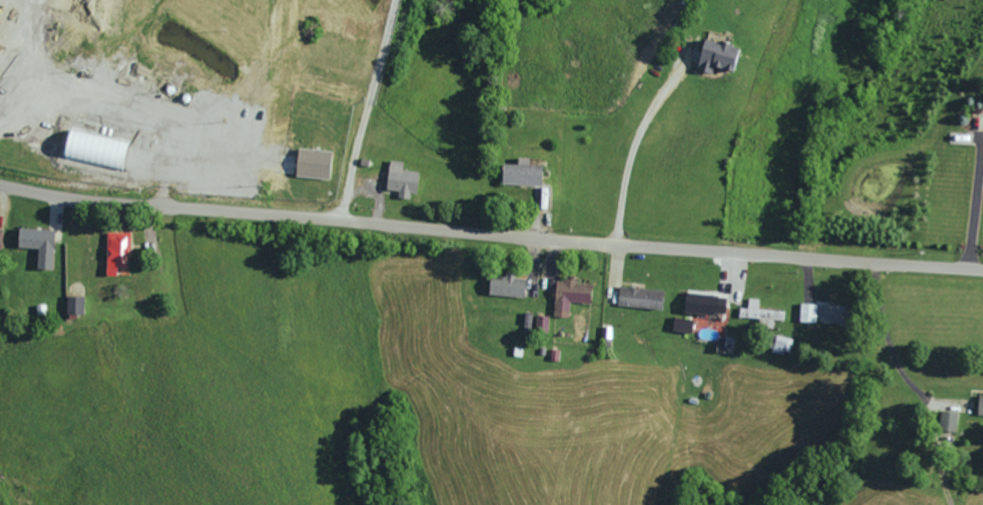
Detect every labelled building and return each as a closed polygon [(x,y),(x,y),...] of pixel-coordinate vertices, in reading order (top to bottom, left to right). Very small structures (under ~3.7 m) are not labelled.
[(738,46),(699,40),(695,71),(710,73),(711,68),(734,72),(738,46)] [(119,170),(126,141),(67,128),(61,157),(119,170)] [(332,151),(296,149),(294,177),(327,179),(328,169),(331,169),(332,151)] [(500,184),(539,185),(540,166),(527,166),(527,158),(516,158),(516,165),(501,164),(500,184)] [(417,172),(401,170),(402,162),(388,160),(385,190),(396,191),(395,198),(407,199),(408,193),(414,193),(417,172)] [(36,248),(35,269),(51,269),(53,230),(17,228),(16,247),(36,248)] [(487,296),(524,297),(524,278),(488,277),(487,296)] [(553,317),(567,317),(568,302),(589,303),(590,282),(554,281),(553,317)] [(662,290),(618,286),(616,306),(660,310),(662,290)] [(723,317),(726,298),(685,292),(682,310),(723,317)] [(83,296),(65,296),(65,314),(83,315),(83,296)] [(757,309),(758,299),(747,298),(747,308),(738,308),(738,317),(760,319),(760,326),(771,327),(771,318),(777,318),(778,311),(757,309)] [(798,323),(815,323),(816,304),(798,304),(798,323)] [(844,324),(845,305),(817,304),(816,323),(844,324)] [(548,316),(535,315),(534,331),(547,332),(548,316)] [(771,350),(787,355),(792,339),(775,335),(771,350)] [(937,429),(954,431),(956,411),(939,410),(937,429)]
